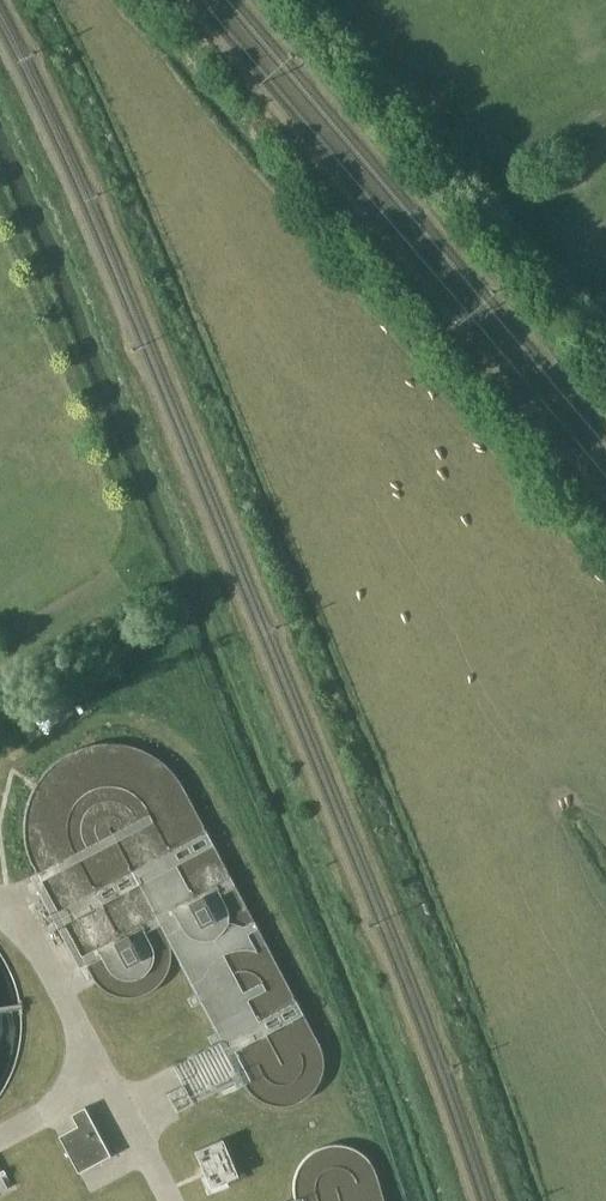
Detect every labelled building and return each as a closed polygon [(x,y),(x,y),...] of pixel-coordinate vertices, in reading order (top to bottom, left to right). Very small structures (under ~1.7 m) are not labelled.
[(25,819),(25,831),(26,844),(29,857),(35,868),(37,873),(31,876),(31,877),(63,939),(70,935),(85,964),(91,976),(94,980),(97,984),(104,990),(111,995),(120,998),(129,999),(138,998),(146,995),(154,991),(161,985),(167,978),(170,970),(172,961),(172,952),(174,951),(196,993),(187,998),(192,1008),(201,1003),(216,1031),(207,1036),(212,1045),(172,1066),(173,1066),(182,1085),(166,1093),(175,1109),(220,1085),(239,1075),(244,1084),(249,1092),(255,1098),(263,1103),(271,1106),(280,1107),(289,1106),(298,1104),(306,1100),(313,1094),(319,1087),(323,1079),(325,1070),(325,1061),(324,1052),(320,1043),(186,789),(179,778),(171,768),(161,760),(150,753),(138,748),(126,744),(113,743),(101,743),(88,746),(76,750),(65,756),(54,764),(45,773),(38,783),(32,794),(28,806),(25,819)] [(79,1173),(80,1173),(111,1156),(85,1107),(71,1114),(77,1126),(60,1135),(59,1136),(79,1173)] [(223,1139),(195,1151),(211,1188),(238,1176),(223,1139)] [(378,1175),(375,1168),(370,1160),(364,1154),(357,1150),(349,1146),(341,1145),(332,1145),(324,1147),(316,1150),(309,1155),(303,1161),(298,1168),(295,1176),(294,1185),(294,1193),(296,1200),(386,1200),(378,1175)]
